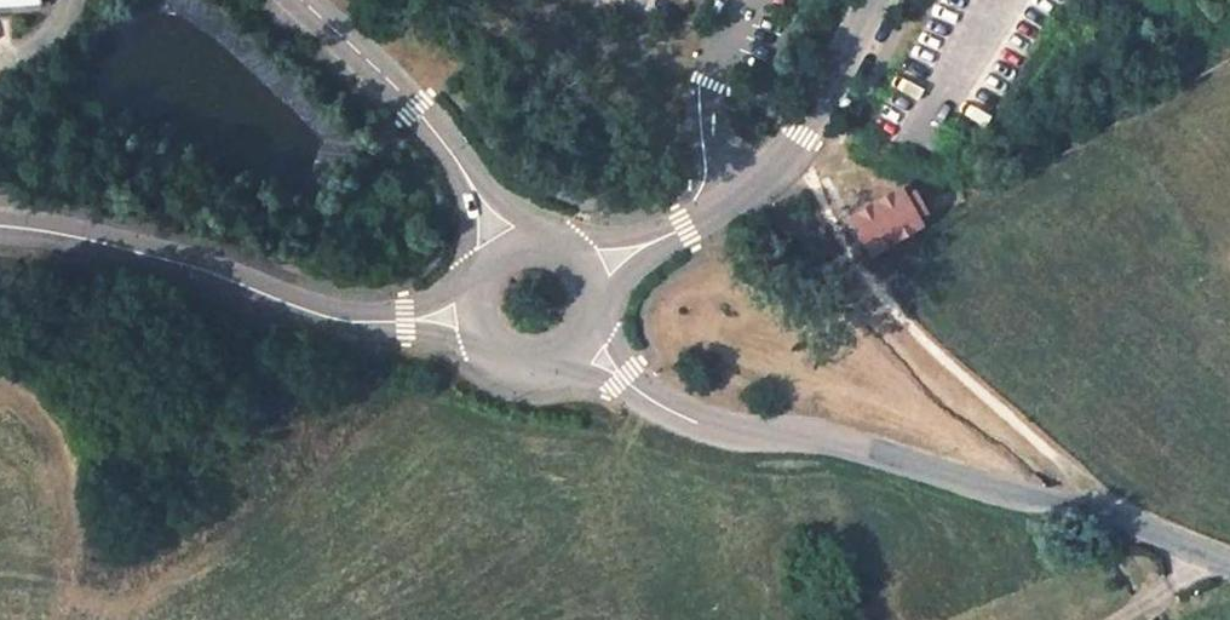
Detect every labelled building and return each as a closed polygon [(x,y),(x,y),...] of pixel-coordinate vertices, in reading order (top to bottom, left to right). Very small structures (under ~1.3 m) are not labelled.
[(914,220),(924,213),(911,190),(900,197),(898,194),(852,221),(870,250),(877,246),(908,227),(915,222),(914,220)] [(908,227),(877,246),(884,257),(913,241),(915,239),(908,227)]
